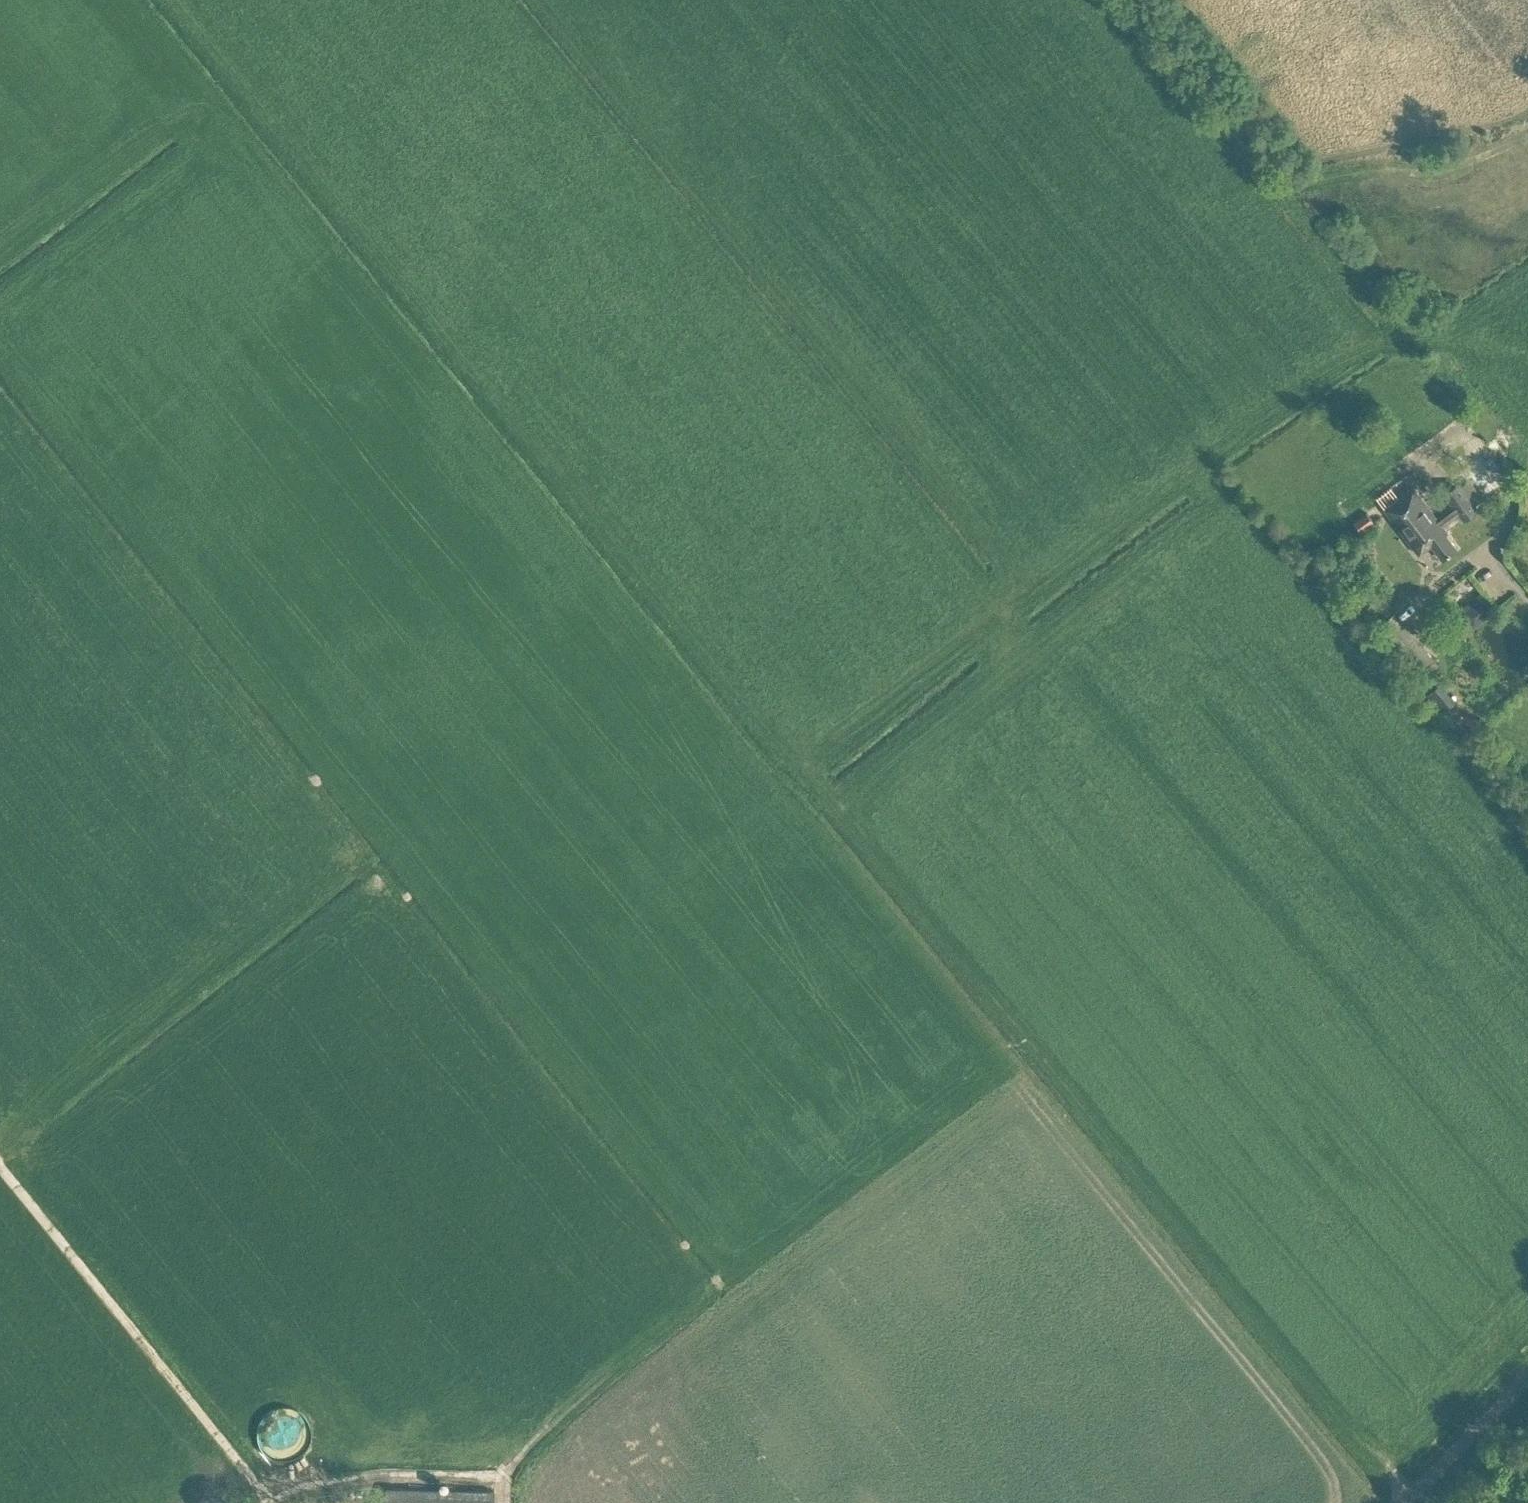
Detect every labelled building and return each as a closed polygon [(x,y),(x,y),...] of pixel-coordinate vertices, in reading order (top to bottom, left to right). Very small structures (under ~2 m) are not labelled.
[(1486,500),(1470,480),(1462,486),(1460,484),(1444,496),(1452,506),(1437,517),(1414,487),(1384,510),(1419,555),(1431,546),(1443,562),(1459,550),(1448,535),(1451,533),(1446,526),(1460,515),(1465,522),(1481,511),(1477,506),(1486,500)] [(1375,522),(1368,514),(1356,523),(1362,531),(1375,522)] [(1479,622),(1499,605),(1485,590),(1465,607),(1479,622)] [(1432,656),(1394,612),(1374,630),(1412,674),(1432,656)] [(278,1458),(287,1458),(296,1454),(303,1449),(307,1442),(309,1434),(309,1425),(305,1416),(298,1409),(290,1405),(282,1404),(275,1405),(267,1409),(260,1416),(256,1425),(256,1434),(258,1442),(262,1449),(269,1454),(278,1458)] [(494,1490),(386,1487),(385,1502),(494,1502),(494,1490)]
